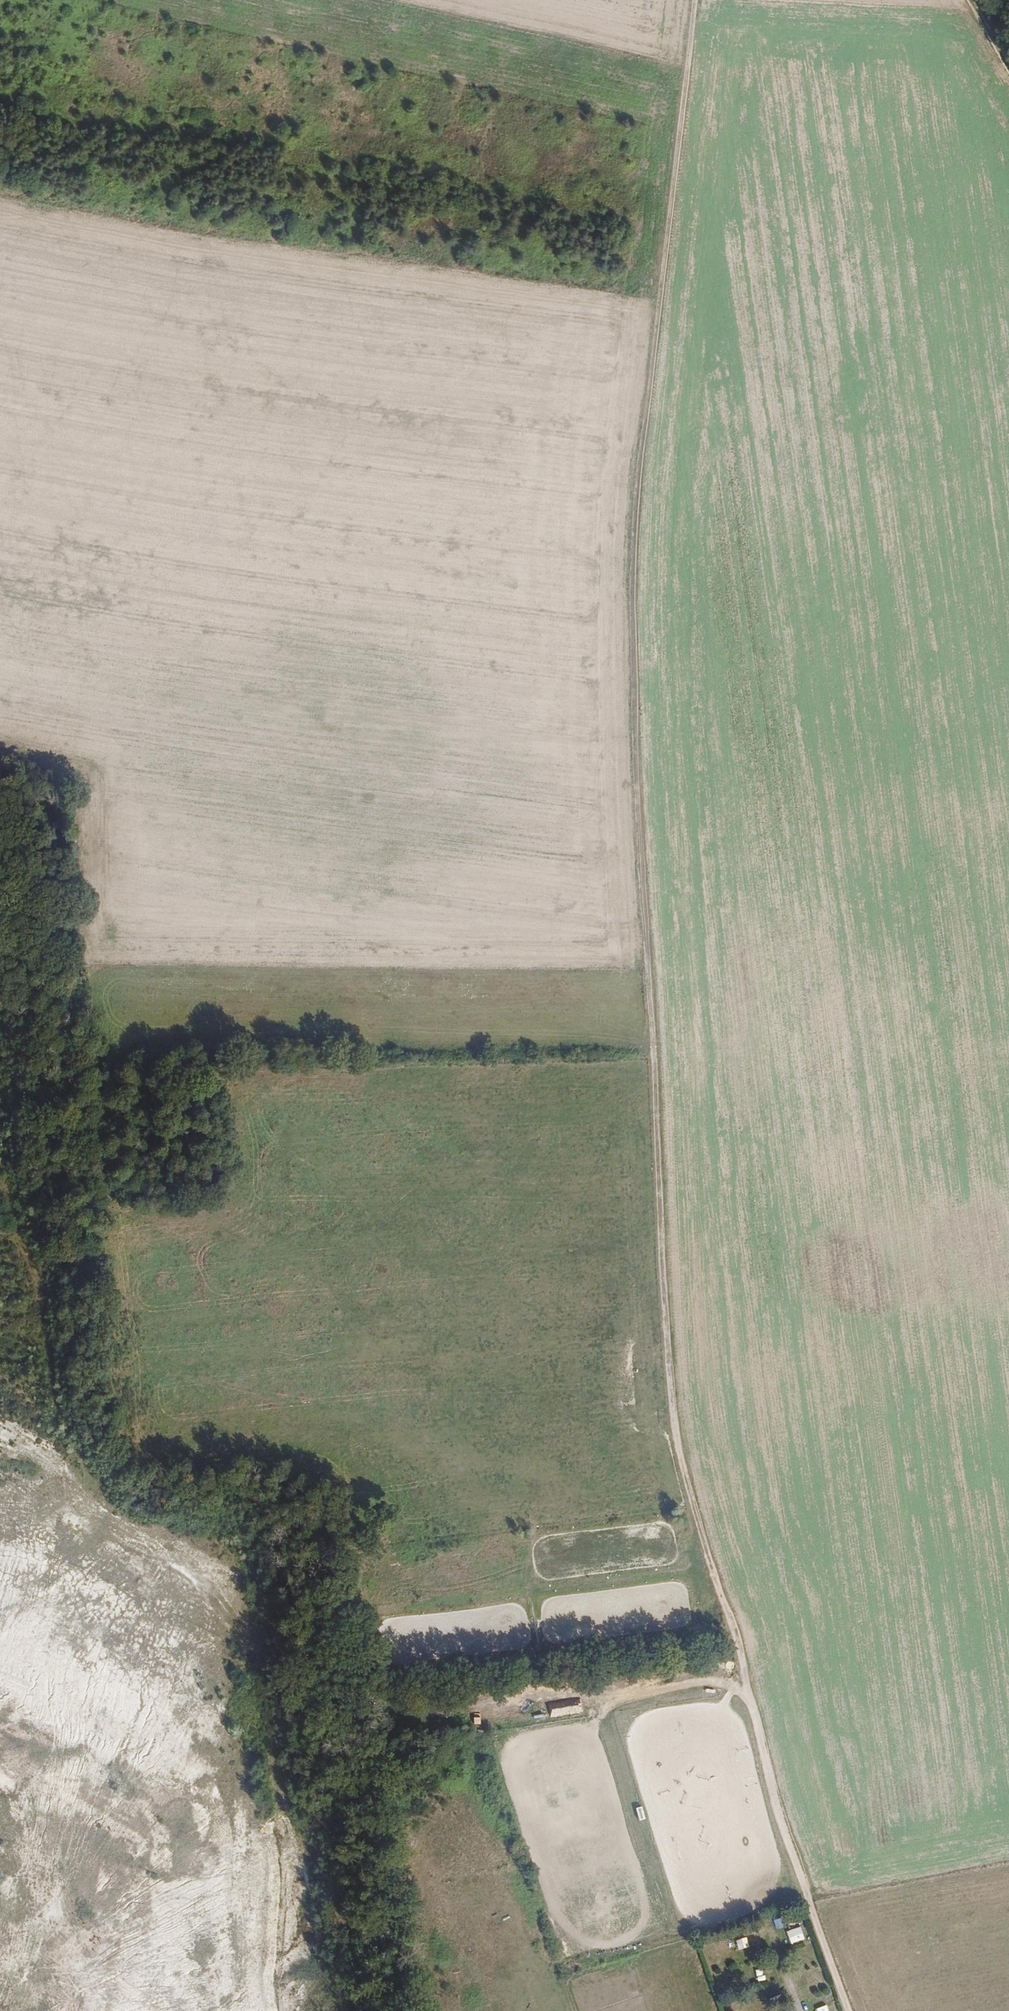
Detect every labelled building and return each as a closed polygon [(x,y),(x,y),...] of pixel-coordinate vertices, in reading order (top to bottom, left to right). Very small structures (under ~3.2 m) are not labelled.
[(742,1949),(754,1943),(751,1936),(739,1942),(742,1949)] [(822,1972),(806,1977),(810,1991),(826,1987),(822,1972)]
